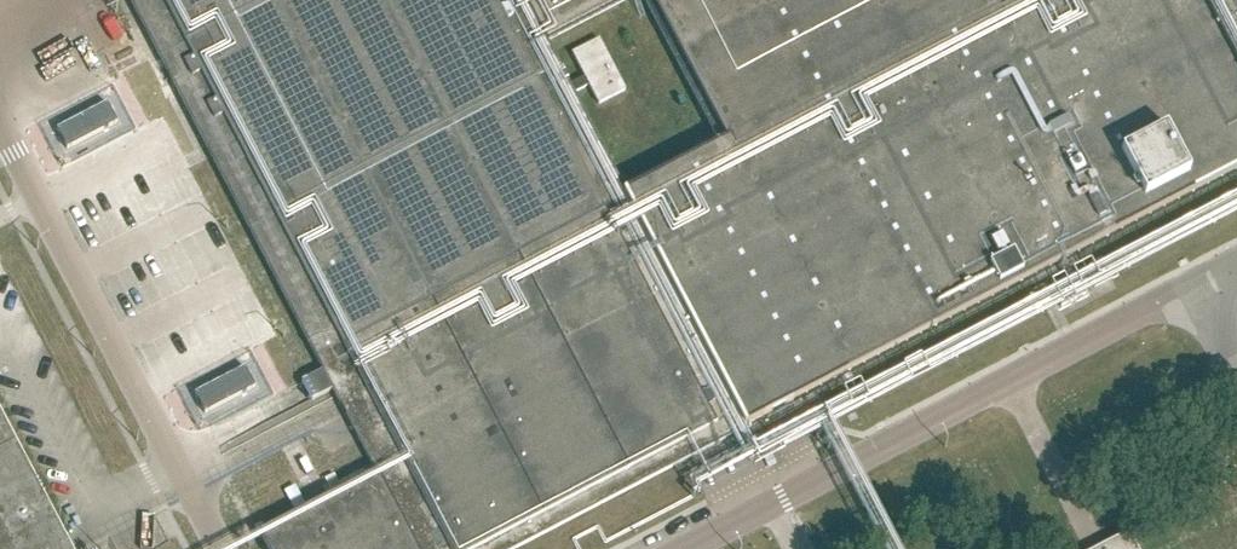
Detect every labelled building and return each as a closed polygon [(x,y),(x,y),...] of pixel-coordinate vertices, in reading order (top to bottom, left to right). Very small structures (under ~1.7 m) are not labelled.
[(323,371),(308,379),(318,398),(333,390),(375,471),(259,532),(267,548),(513,548),(747,426),(747,427),(1236,171),(1236,0),(644,0),(719,144),(627,192),(549,42),(630,0),(129,0),(323,371)] [(58,128),(68,148),(119,122),(108,102),(58,128)] [(246,367),(196,393),(206,413),(257,387),(246,367)] [(0,411),(0,548),(72,548),(0,411)] [(1129,534),(1100,548),(1137,548),(1129,534)]
